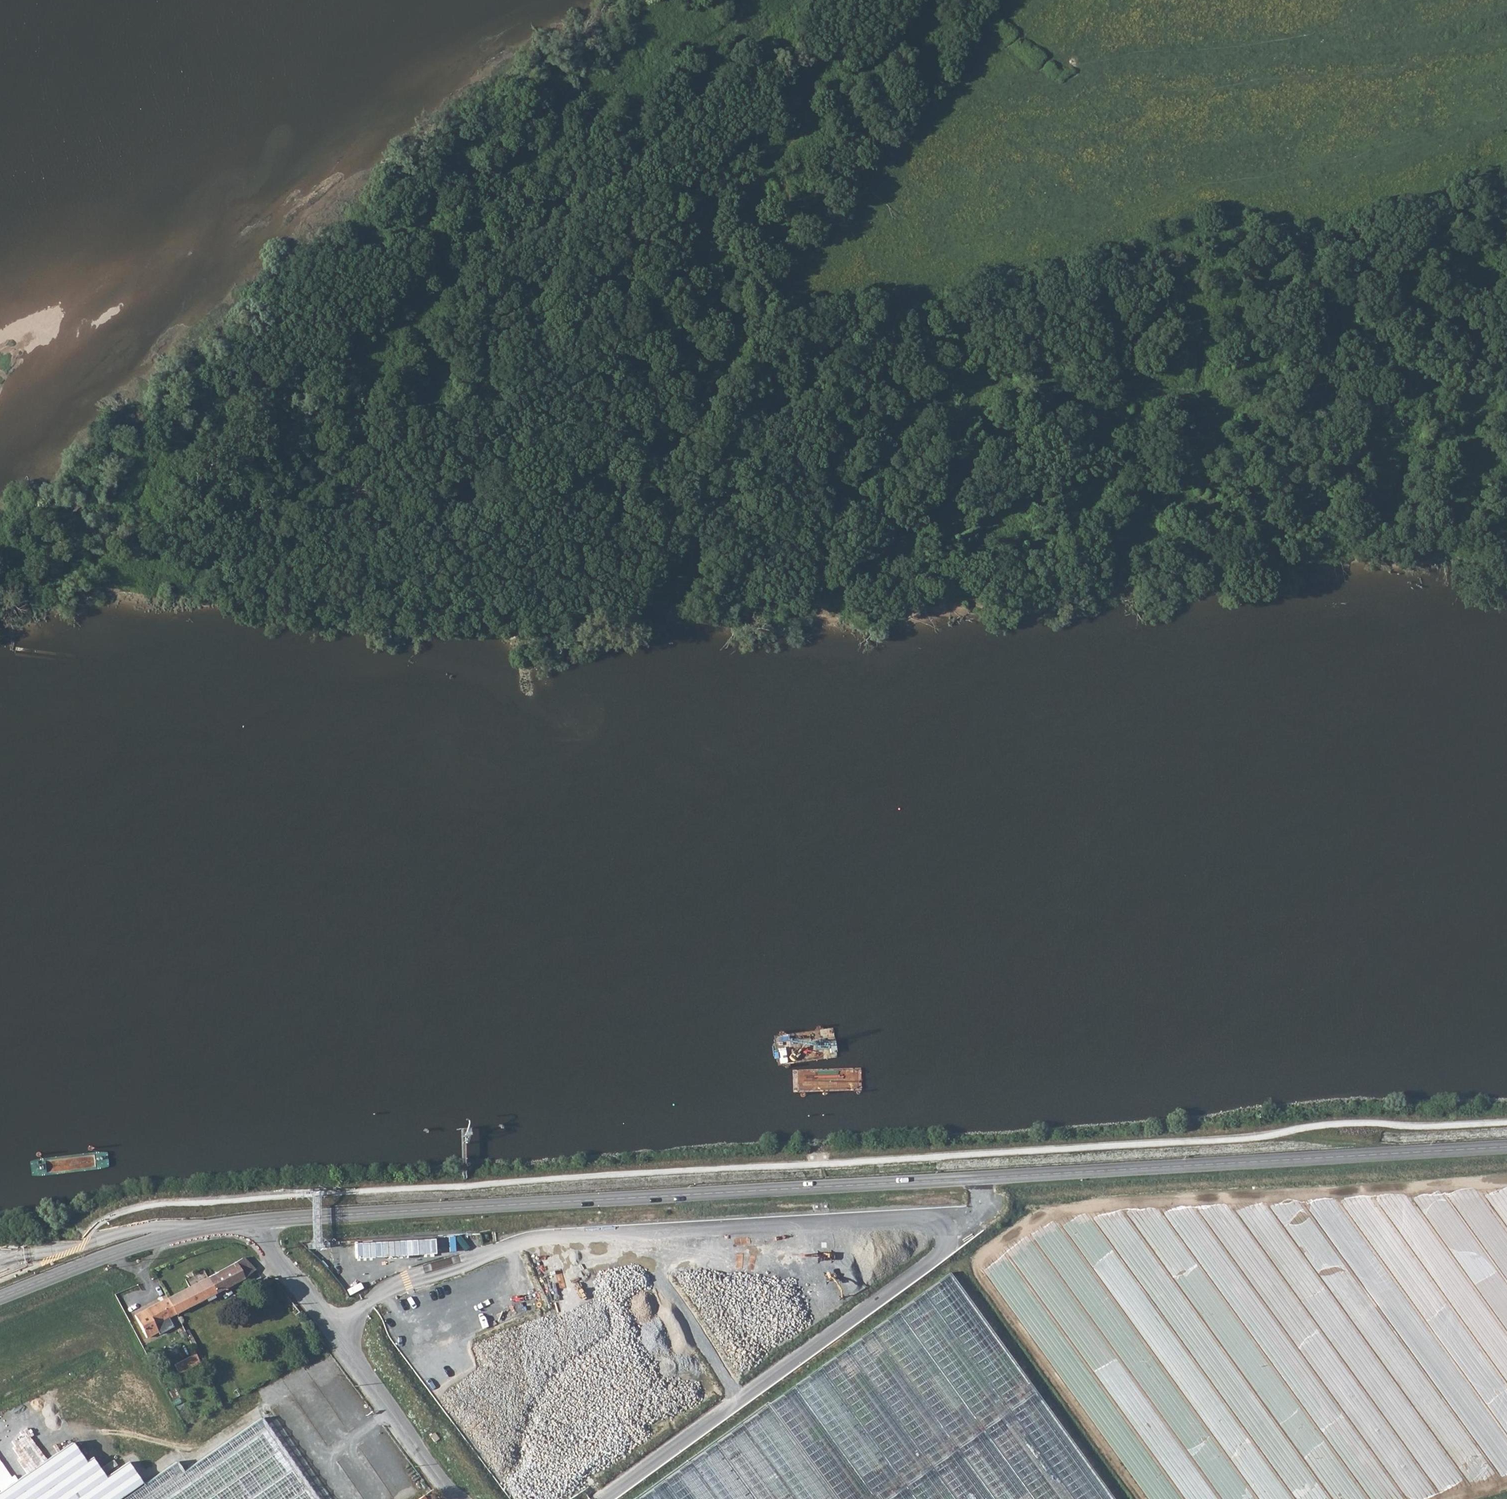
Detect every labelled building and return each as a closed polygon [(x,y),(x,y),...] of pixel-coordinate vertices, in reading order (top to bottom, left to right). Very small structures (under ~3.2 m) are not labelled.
[(405,421),(416,416),(408,402),(397,408),(405,421)] [(242,1260),(168,1298),(176,1314),(243,1280),(254,1272),(242,1260)] [(964,1286),(652,1498),(1106,1498),(964,1286)] [(155,1326),(176,1314),(168,1298),(135,1316),(146,1339),(158,1333),(155,1326)] [(180,1372),(200,1361),(196,1353),(175,1363),(180,1372)] [(264,1417),(184,1473),(176,1462),(143,1485),(123,1498),(322,1498),(264,1417)] [(143,1485),(129,1463),(108,1477),(94,1458),(87,1463),(72,1444),(0,1493),(0,1498),(123,1498),(143,1485)] [(1506,1475),(1506,1463),(1426,1459),(1436,1496),(1475,1485),(1471,1485),(1506,1475)]
